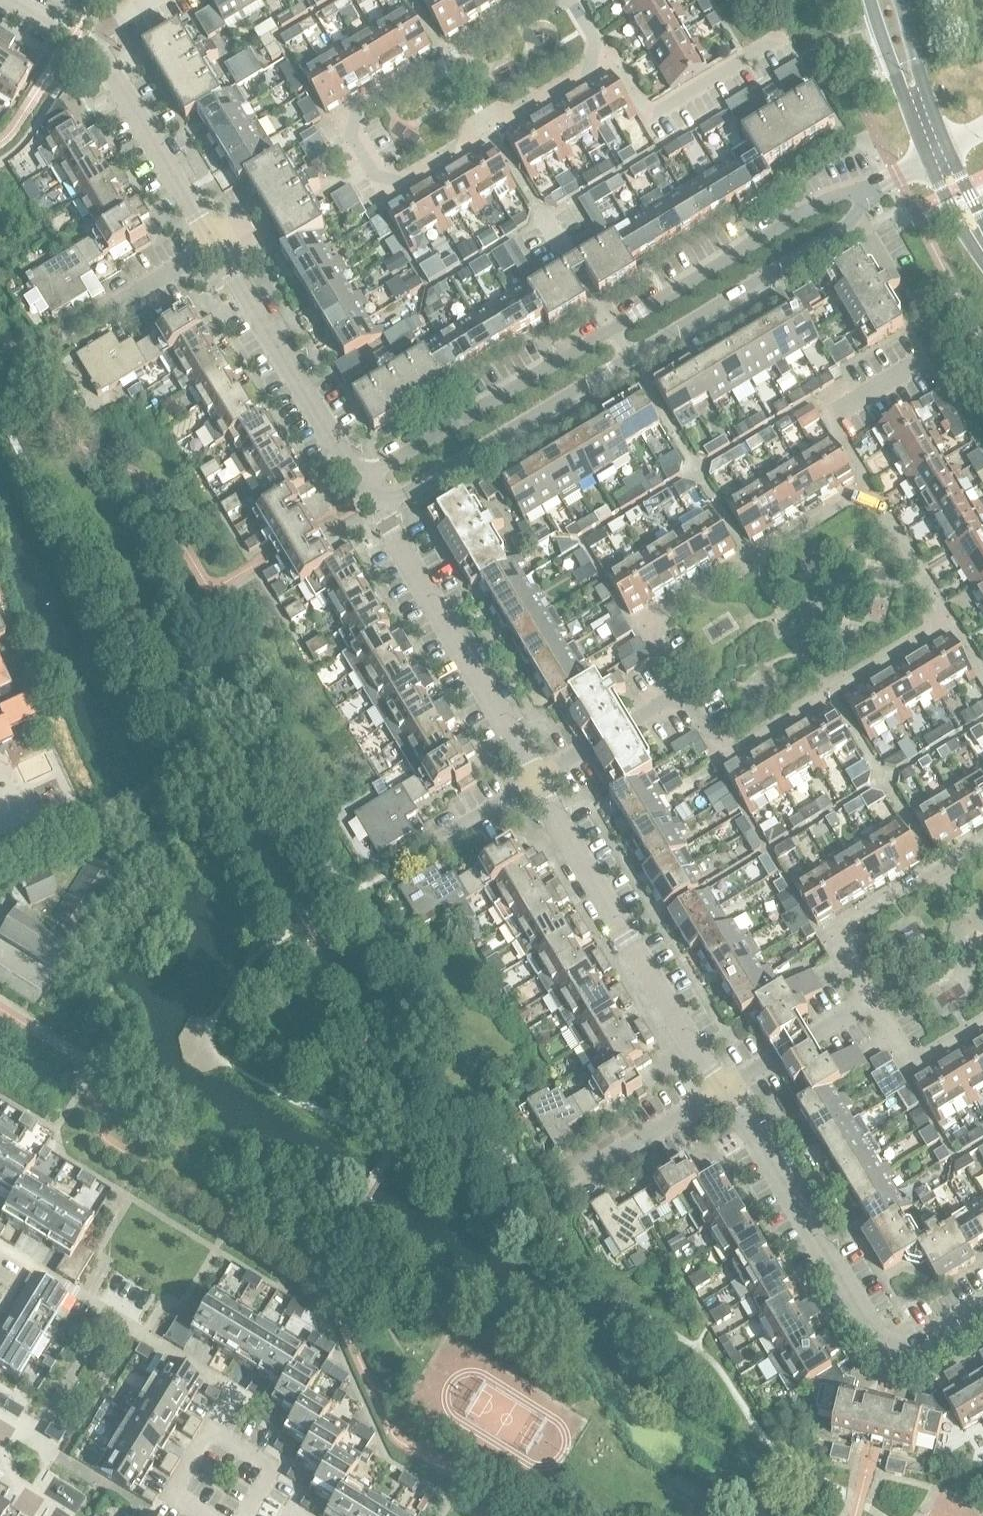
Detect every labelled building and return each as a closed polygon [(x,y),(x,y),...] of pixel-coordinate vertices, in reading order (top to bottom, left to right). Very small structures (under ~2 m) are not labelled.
[(242,11),(235,0),(210,0),(224,22),(242,11)] [(242,11),(261,0),(260,0),(235,0),(242,11)] [(333,5),(338,14),(351,6),(348,0),(342,0),(333,5)] [(461,24),(447,0),(422,0),(445,38),(457,30),(456,28),(461,24)] [(479,14),(471,0),(447,0),(461,24),(479,14)] [(496,3),(494,0),(471,0),(479,14),(496,3)] [(631,17),(659,0),(620,0),(631,17)] [(631,17),(641,35),(682,11),(692,5),(689,0),(684,0),(671,8),(666,0),(659,0),(631,17)] [(704,14),(711,11),(705,0),(700,0),(697,2),(704,14)] [(302,3),(289,11),(294,20),(308,12),(302,3)] [(402,15),(391,21),(411,55),(417,51),(418,54),(431,46),(405,4),(398,8),(402,15)] [(213,5),(195,16),(208,38),(227,27),(213,5)] [(333,5),(321,13),(326,21),(338,14),(333,5)] [(282,27),(294,20),(289,11),(277,19),(282,27)] [(682,11),(641,35),(652,52),(685,32),(679,21),(686,17),(682,11)] [(311,18),(298,26),(303,35),(316,27),(311,18)] [(254,31),(265,49),(272,61),(282,54),(276,43),(271,34),(278,30),(272,19),(254,31)] [(376,21),(370,25),(394,65),(411,55),(391,21),(380,28),(376,21)] [(367,36),(356,42),(376,76),(394,65),(370,25),(363,29),(367,36)] [(179,26),(143,48),(154,66),(165,83),(175,101),(186,119),(197,113),(197,112),(221,97),(221,96),(216,87),(185,37),(179,26)] [(303,35),(298,26),(280,37),(286,46),(303,35)] [(685,32),(652,52),(655,57),(653,59),(660,71),(703,45),(699,38),(692,43),(685,32)] [(0,43),(0,81),(11,63),(2,58),(14,39),(6,34),(0,43)] [(341,42),(335,46),(359,86),(376,76),(356,42),(345,49),(341,42)] [(703,45),(660,71),(667,83),(670,82),(673,86),(670,88),(671,89),(707,67),(700,56),(707,52),(703,45)] [(332,57),(321,64),(341,97),(359,86),(335,46),(328,50),(332,57)] [(209,49),(201,54),(207,64),(219,58),(216,52),(213,47),(209,49)] [(250,50),(243,54),(256,76),(263,72),(250,50)] [(0,81),(0,93),(13,101),(41,56),(32,51),(21,69),(11,63),(0,81)] [(238,87),(256,76),(243,54),(224,65),(238,87)] [(785,92),(807,79),(796,61),(774,74),(785,92)] [(279,68),(287,81),(296,76),(288,63),(279,68)] [(306,63),(299,68),(325,110),(337,103),(336,100),(341,97),(321,64),(310,70),(306,63)] [(636,115),(611,73),(598,80),(600,83),(594,86),(614,119),(625,113),(629,120),(636,115)] [(295,94),(303,89),(296,76),(287,81),(295,94)] [(221,97),(197,112),(197,113),(207,129),(240,109),(234,98),(241,94),(236,86),(221,96),(221,97)] [(594,86),(577,96),(601,137),(608,133),(603,126),(614,119),(594,86)] [(760,121),(742,132),(756,155),(764,168),(782,157),(799,147),(817,136),(835,125),(813,89),(795,100),(777,111),(760,121)] [(758,109),(747,90),(725,104),(736,122),(758,109)] [(780,104),(773,92),(763,99),(770,110),(780,104)] [(577,96),(559,107),(579,140),(590,134),(594,141),(601,137),(577,96)] [(305,118),(317,111),(309,98),(297,105),(305,118)] [(569,147),(579,140),(559,107),(542,118),(566,158),(573,154),(569,147)] [(240,109),(207,129),(218,146),(258,122),(254,116),(247,120),(240,109)] [(308,126),(321,118),(317,111),(305,118),(303,119),(308,126)] [(711,121),(716,129),(717,129),(729,122),(724,113),(711,121)] [(49,169),(58,164),(103,137),(97,126),(88,132),(90,135),(87,137),(80,126),(76,128),(69,116),(45,130),(52,142),(38,151),(49,169)] [(542,118),(524,128),(544,161),(555,155),(559,162),(566,158),(542,118)] [(706,136),(716,129),(711,121),(701,127),(706,136)] [(258,122),(218,146),(228,164),(262,144),(269,140),(258,122)] [(534,168),(544,161),(524,128),(519,131),(517,129),(505,137),(531,179),(538,175),(534,168)] [(311,164),(329,153),(318,134),(299,146),(311,164)] [(690,134),(677,142),(682,150),(695,143),(690,134)] [(109,147),(103,137),(58,164),(68,182),(101,162),(95,151),(98,149),(101,152),(109,147)] [(262,144),(228,164),(240,183),(246,179),(245,178),(279,158),(279,157),(269,140),(262,144)] [(669,158),(682,150),(677,142),(664,150),(669,158)] [(509,192),(516,188),(491,145),(478,153),(479,155),(474,159),(494,192),(505,185),(509,192)] [(619,156),(624,164),(637,157),(632,148),(619,156)] [(660,164),(655,155),(642,163),(647,171),(660,164)] [(756,155),(739,166),(759,199),(772,191),(777,188),(774,183),(767,172),(764,168),(756,155)] [(279,158),(245,178),(246,179),(256,197),(263,208),(269,218),(276,230),(287,247),(287,248),(322,227),(322,229),(324,228),(312,208),(299,186),(292,175),(280,156),(279,157),(279,158)] [(474,159),(457,169),(481,209),(487,205),(483,198),(494,192),(474,159)] [(610,160),(597,169),(597,170),(602,178),(616,169),(610,160)] [(108,172),(101,162),(68,182),(79,199),(124,172),(118,161),(109,167),(111,170),(108,172)] [(634,179),(647,171),(642,163),(629,170),(634,179)] [(722,176),(721,176),(736,202),(735,202),(737,205),(740,210),(745,207),(759,199),(739,166),(722,176)] [(717,168),(699,179),(719,212),(735,202),(736,202),(721,176),(722,176),(717,168)] [(457,169),(439,180),(459,213),(470,206),(474,213),(481,209),(457,169)] [(597,169),(583,177),(588,186),(602,178),(597,170),(597,169)] [(130,182),(124,172),(79,199),(89,216),(122,196),(116,186),(119,184),(122,187),(130,182)] [(314,177),(303,184),(306,190),(309,194),(321,187),(314,177)] [(619,177),(606,184),(612,194),(624,186),(619,177)] [(699,179),(681,190),(702,223),(719,212),(699,179)] [(448,219),(459,213),(439,180),(422,190),(446,230),(453,226),(448,219)] [(567,199),(580,191),(575,182),(562,190),(567,199)] [(606,184),(588,195),(594,204),(612,194),(606,184)] [(342,215),(354,208),(360,204),(349,185),(330,197),(342,215)] [(422,190),(404,201),(424,234),(435,228),(439,234),(446,230),(422,190)] [(544,202),(557,205),(567,199),(562,190),(544,201),(544,202)] [(681,190),(664,200),(684,234),(702,223),(681,190)] [(659,192),(641,202),(646,211),(666,244),(684,234),(664,200),(659,192)] [(594,204),(588,195),(578,201),(598,234),(608,228),(594,204)] [(129,207),(122,196),(89,216),(100,233),(145,205),(139,196),(130,201),(132,205),(129,207)] [(385,209),(410,252),(418,247),(413,241),(424,234),(404,201),(399,204),(397,202),(385,209)] [(367,216),(370,222),(381,216),(375,206),(365,212),(360,204),(354,208),(361,220),(367,216)] [(100,233),(77,247),(88,266),(129,242),(135,253),(151,244),(138,222),(150,215),(145,205),(100,233)] [(630,209),(623,213),(628,222),(648,255),(666,244),(646,211),(635,218),(630,209)] [(511,221),(517,229),(527,223),(528,219),(524,213),(511,221)] [(378,235),(389,229),(381,216),(370,222),(378,235)] [(511,221),(501,227),(506,236),(517,229),(511,221)] [(622,226),(610,233),(613,238),(614,238),(631,266),(632,265),(648,255),(628,222),(622,226)] [(281,250),(281,251),(292,269),(325,249),(319,238),(326,234),(322,229),(322,227),(287,248),(287,247),(282,250),(281,250)] [(495,233),(485,239),(489,246),(499,240),(495,233)] [(393,257),(402,252),(394,238),(385,243),(393,257)] [(597,248),(578,259),(586,273),(600,295),(619,284),(637,273),(634,267),(632,265),(631,266),(614,238),(613,238),(597,248)] [(57,247),(53,241),(52,239),(44,243),(50,252),(57,247)] [(471,240),(457,248),(460,252),(465,261),(474,255),(478,252),(471,240)] [(503,246),(509,256),(523,279),(533,273),(513,240),(503,246)] [(498,263),(509,256),(503,246),(492,253),(498,263)] [(36,289),(52,315),(88,294),(80,281),(92,273),(88,266),(77,247),(26,278),(34,290),(36,289)] [(325,249),(292,269),(303,287),(343,263),(339,256),(332,260),(325,249)] [(402,252),(393,258),(399,267),(407,262),(402,252)] [(454,254),(442,262),(447,269),(458,262),(454,254)] [(835,285),(838,291),(839,292),(871,273),(860,255),(825,276),(831,287),(835,285)] [(486,257),(473,265),(478,273),(491,266),(486,257)] [(578,259),(575,262),(581,273),(583,275),(586,273),(578,259)] [(343,263),(303,287),(313,305),(347,284),(340,274),(347,270),(343,263)] [(530,288),(529,289),(546,317),(545,317),(546,320),(550,325),(568,314),(587,303),(572,279),(565,267),(546,279),(530,288)] [(468,268),(456,275),(461,282),(472,275),(468,268)] [(846,312),(882,290),(871,273),(839,292),(838,291),(835,293),(846,312)] [(410,294),(423,286),(418,278),(405,286),(410,294)] [(450,293),(444,283),(433,289),(439,299),(450,293)] [(527,283),(508,294),(528,327),(545,317),(546,317),(529,289),(530,288),(527,283)] [(347,284),(313,305),(324,322),(364,298),(360,291),(353,295),(347,284)] [(820,299),(811,284),(793,295),(806,317),(814,313),(809,306),(820,299)] [(430,291),(427,306),(428,309),(439,301),(432,290),(430,291)] [(857,330),(861,328),(860,328),(893,308),(882,290),(846,312),(857,330)] [(508,294),(490,305),(511,338),(528,327),(508,294)] [(364,298),(324,322),(335,340),(368,320),(361,309),(368,305),(364,298)] [(177,322),(137,346),(148,365),(171,352),(217,325),(211,315),(199,323),(186,301),(170,310),(177,322)] [(490,305),(473,316),(493,349),(511,338),(490,305)] [(799,306),(781,317),(801,350),(819,339),(799,306)] [(860,328),(861,328),(864,334),(861,336),(868,347),(903,326),(893,308),(860,328)] [(473,316),(455,326),(475,360),(493,349),(473,316)] [(390,322),(394,329),(402,324),(398,317),(390,322)] [(415,317),(406,322),(412,332),(421,327),(415,317)] [(764,327),(784,361),(801,350),(781,317),(764,327)] [(368,320),(335,340),(345,358),(386,333),(381,326),(374,330),(368,320)] [(405,322),(402,324),(394,329),(383,335),(394,354),(416,340),(405,322)] [(222,334),(217,325),(171,352),(181,369),(214,349),(208,338),(211,336),(214,339),(222,334)] [(455,326),(438,337),(458,370),(475,360),(455,326)] [(746,338),(766,371),(775,366),(782,378),(791,373),(784,361),(764,327),(746,338)] [(148,365),(137,346),(132,339),(120,347),(112,334),(76,356),(92,382),(90,383),(98,396),(148,365)] [(438,337),(419,348),(423,353),(424,353),(441,381),(442,380),(458,370),(438,337)] [(746,338),(729,348),(749,382),(766,371),(746,338)] [(836,367),(854,356),(845,341),(834,347),(830,340),(823,345),(836,367)] [(221,359),(214,349),(181,369),(173,374),(184,391),(192,386),(237,359),(231,348),(222,354),(224,357),(221,359)] [(732,392),(749,382),(729,348),(711,359),(732,392)] [(334,364),(346,383),(367,370),(356,351),(334,364)] [(371,384),(353,395),(375,431),(393,420),(410,410),(428,399),(446,388),(443,382),(442,380),(441,381),(424,353),(423,353),(406,363),(389,374),(371,384)] [(385,355),(374,361),(378,368),(381,373),(392,367),(391,365),(385,355)] [(192,386),(203,403),(236,384),(229,373),(233,371),(235,374),(243,369),(237,359),(192,386)] [(713,404),(732,392),(711,359),(695,369),(694,370),(709,395),(708,396),(713,404)] [(690,361),(672,372),(692,406),(708,396),(709,395),(694,370),(695,369),(690,361)] [(674,416),(692,406),(672,372),(654,383),(674,416)] [(819,379),(824,387),(834,381),(829,372),(819,379)] [(814,381),(801,389),(806,398),(819,390),(814,381)] [(242,394),(236,384),(203,403),(213,421),(258,394),(252,383),(243,389),(246,392),(242,394)] [(788,397),(793,406),(806,398),(801,389),(788,397)] [(639,392),(622,403),(642,436),(660,425),(639,392)] [(216,445),(229,436),(229,435),(257,418),(250,408),(254,406),(256,409),(265,404),(258,394),(213,421),(205,426),(216,445)] [(773,406),(778,415),(789,408),(784,400),(779,402),(776,397),(770,401),(773,406)] [(947,398),(937,405),(941,411),(952,405),(947,398)] [(918,402),(876,428),(884,441),(886,439),(889,445),(922,425),(916,414),(923,410),(918,402)] [(605,412),(603,414),(606,419),(608,422),(609,421),(624,447),(625,446),(642,436),(622,403),(605,412)] [(811,406),(794,416),(802,430),(819,420),(811,406)] [(762,413),(748,421),(753,430),(767,422),(762,413)] [(262,415),(257,418),(229,435),(229,436),(240,453),(273,433),(262,415)] [(945,423),(950,431),(962,424),(957,415),(945,423)] [(793,427),(788,418),(775,426),(780,434),(793,427)] [(608,422),(591,432),(612,465),(630,454),(625,446),(624,447),(609,421),(608,422)] [(753,430),(748,421),(734,430),(740,438),(753,430)] [(967,433),(962,424),(950,431),(955,440),(967,433)] [(929,435),(922,425),(889,445),(900,462),(940,438),(936,431),(929,435)] [(770,429),(758,436),(763,445),(764,446),(776,440),(770,429)] [(591,432),(574,442),(594,475),(599,484),(617,474),(612,465),(591,432)] [(242,476),(250,471),(283,451),(273,433),(240,453),(231,458),(242,476)] [(855,477),(837,447),(829,435),(822,439),(826,446),(816,452),(836,486),(841,482),(843,485),(855,477)] [(724,436),(714,442),(719,450),(729,444),(724,436)] [(758,436),(746,443),(751,452),(763,445),(758,436)] [(940,438),(900,462),(910,479),(944,459),(937,449),(944,444),(940,438)] [(574,442),(557,453),(577,486),(594,475),(574,442)] [(719,450),(714,442),(704,448),(709,457),(719,450)] [(745,455),(740,447),(727,454),(732,462),(745,455)] [(972,466),(982,459),(982,458),(978,450),(966,458),(972,466)] [(261,488),(294,468),(283,451),(250,471),(261,488)] [(836,486),(816,452),(805,459),(801,452),(794,456),(818,496),(836,486)] [(557,453),(539,463),(559,497),(563,503),(580,492),(577,486),(557,453)] [(818,496),(794,456),(787,460),(791,467),(781,474),(801,507),(818,496)] [(723,457),(712,464),(709,474),(710,476),(728,466),(723,457)] [(950,470),(944,459),(910,479),(914,485),(911,486),(919,498),(961,473),(957,466),(950,470)] [(982,484),(982,483),(982,459),(972,466),(982,484)] [(215,460),(207,465),(214,476),(222,472),(215,460)] [(539,463),(522,474),(542,507),(559,497),(539,463)] [(200,470),(206,481),(214,476),(207,465),(200,470)] [(680,474),(680,472),(676,465),(664,473),(669,481),(680,474)] [(261,488),(271,505),(305,486),(294,468),(261,488)] [(801,507),(781,474),(770,480),(766,473),(759,477),(783,517),(801,507)] [(961,473),(919,498),(926,511),(928,509),(931,514),(965,494),(958,484),(965,479),(961,473)] [(494,487),(502,500),(503,501),(511,496),(497,474),(479,486),(488,500),(495,496),(491,489),(494,487)] [(522,474),(504,485),(524,518),(542,507),(522,474)] [(652,491),(664,484),(659,475),(647,483),(652,491)] [(756,488),(746,495),(766,528),(783,517),(759,477),(752,481),(756,488)] [(683,481),(673,488),(678,497),(697,486),(696,485),(683,481)] [(298,501),(317,490),(312,482),(305,486),(271,505),(258,513),(273,538),(307,517),(298,501)] [(642,486),(629,493),(634,502),(647,494),(642,486)] [(668,491),(655,498),(660,507),(673,499),(668,491)] [(634,502),(629,493),(616,501),(622,509),(634,502)] [(766,528),(746,495),(735,501),(731,494),(724,499),(749,541),(762,534),(761,531),(766,528)] [(971,505),(965,494),(931,514),(942,532),(982,508),(978,501),(971,505)] [(236,495),(228,500),(235,511),(243,507),(236,495)] [(464,495),(428,516),(435,527),(438,525),(442,531),(442,532),(475,512),(464,495)] [(660,507),(655,498),(643,506),(648,514),(660,507)] [(221,505),(227,516),(235,511),(228,500),(221,505)] [(607,507),(594,514),(599,523),(612,515),(607,507)] [(735,550),(709,507),(702,512),(706,518),(696,525),(716,558),(721,555),(723,557),(735,550)] [(982,508),(942,532),(953,550),(982,532),(982,525),(980,519),(982,517),(982,509),(982,508)] [(638,509),(625,516),(631,525),(643,517),(638,509)] [(442,531),(439,533),(450,551),(485,530),(482,525),(475,512),(442,532),(442,531)] [(594,514),(576,525),(582,534),(599,523),(594,514)] [(486,523),(482,525),(485,530),(489,535),(493,533),(500,529),(504,526),(498,516),(493,519),(486,523)] [(620,519),(608,527),(613,535),(626,528),(620,519)] [(561,526),(565,533),(567,536),(578,529),(571,520),(561,526)] [(517,537),(511,541),(514,545),(520,555),(528,551),(535,546),(538,544),(533,535),(525,522),(518,527),(522,534),(519,536),(517,537)] [(716,558),(696,525),(685,532),(681,525),(674,529),(698,569),(716,558)] [(546,528),(533,535),(538,544),(551,537),(546,528)] [(661,546),(681,579),(698,569),(674,529),(667,533),(671,540),(661,546)] [(485,530),(450,551),(461,570),(464,568),(464,567),(496,548),(489,535),(485,530)] [(603,530),(584,541),(590,551),(608,539),(603,530)] [(961,569),(982,556),(982,532),(953,550),(956,555),(954,557),(961,569)] [(249,552),(261,545),(256,537),(244,544),(249,552)] [(321,539),(286,560),(301,585),(306,582),(347,556),(354,552),(349,544),(331,555),(321,539)] [(639,550),(663,590),(681,579),(661,546),(650,553),(646,546),(639,550)] [(496,548),(464,567),(464,568),(468,574),(465,576),(471,588),(481,582),(481,581),(507,565),(506,564),(496,548)] [(573,555),(581,568),(590,563),(582,550),(573,555)] [(626,567),(646,600),(663,590),(639,550),(632,554),(636,561),(626,567)] [(507,565),(481,581),(481,582),(491,598),(524,578),(518,567),(525,563),(533,558),(528,551),(520,555),(506,564),(507,565)] [(347,556),(306,582),(316,599),(325,594),(358,574),(347,556)] [(974,585),(982,579),(982,556),(961,569),(968,581),(971,579),(974,585)] [(590,563),(581,568),(589,581),(597,575),(590,563)] [(611,567),(604,571),(629,614),(642,606),(640,604),(646,600),(626,567),(615,574),(611,567)] [(263,575),(268,583),(279,576),(274,568),(263,575)] [(325,594),(316,599),(322,608),(330,603),(335,611),(368,591),(358,574),(325,594)] [(524,578),(491,598),(494,604),(493,605),(492,608),(498,618),(541,591),(538,585),(531,589),(524,578)] [(974,585),(982,600),(982,579),(974,585)] [(611,598),(603,585),(595,590),(602,603),(611,598)] [(368,591),(335,611),(345,629),(379,609),(368,591)] [(541,591),(498,618),(504,628),(507,629),(509,628),(512,633),(545,612),(539,602),(546,598),(541,591)] [(300,601),(292,606),(299,617),(307,612),(300,601)] [(605,608),(613,620),(621,615),(614,603),(605,608)] [(284,610),(291,622),(299,617),(292,606),(284,610)] [(545,612),(512,633),(515,638),(514,639),(513,643),(519,653),(562,626),(559,620),(552,608),(545,612)] [(345,629),(338,633),(349,650),(384,629),(385,630),(390,627),(379,609),(345,629)] [(622,616),(606,626),(616,642),(632,633),(622,616)] [(562,626),(519,653),(525,663),(528,664),(530,663),(533,668),(566,647),(560,637),(567,633),(562,626)] [(349,650),(342,654),(353,673),(407,640),(401,630),(392,635),(395,639),(391,641),(385,630),(384,629),(349,650)] [(934,648),(954,681),(965,675),(969,682),(976,677),(950,635),(938,642),(939,645),(934,648)] [(321,636),(313,641),(320,652),(328,647),(321,636)] [(625,661),(621,664),(627,673),(650,660),(651,656),(639,637),(630,643),(637,654),(625,661)] [(407,640),(353,673),(364,690),(406,665),(399,654),(403,652),(405,655),(414,650),(407,640)] [(305,645),(309,652),(312,657),(320,652),(313,641),(305,645)] [(566,647),(533,668),(544,686),(584,661),(573,643),(566,647)] [(637,654),(630,643),(619,650),(625,661),(637,654)] [(917,658),(941,699),(947,695),(943,688),(954,681),(934,648),(917,658)] [(941,699),(917,658),(899,669),(919,703),(930,696),(934,703),(941,699)] [(584,661),(544,686),(555,704),(561,701),(561,700),(588,683),(587,682),(581,673),(588,668),(584,661)] [(406,665),(364,690),(374,707),(428,675),(422,665),(413,670),(416,673),(412,676),(406,665)] [(12,739),(7,729),(34,716),(21,688),(12,692),(0,666),(0,744),(12,739)] [(919,703),(899,669),(882,680),(906,720),(912,716),(908,709),(919,703)] [(428,675),(374,707),(385,725),(427,700),(420,689),(424,687),(426,690),(435,685),(428,675)] [(588,683),(561,700),(561,701),(567,710),(570,708),(574,714),(571,716),(571,717),(582,736),(595,756),(606,774),(607,776),(610,774),(614,780),(610,782),(616,791),(616,792),(652,771),(631,735),(618,714),(610,701),(614,698),(625,692),(619,681),(608,688),(604,691),(596,678),(596,677),(587,682),(588,683)] [(906,720),(882,680),(864,690),(884,723),(895,717),(899,724),(906,720)] [(326,690),(329,697),(334,694),(330,688),(326,690)] [(857,691),(845,699),(870,741),(878,737),(873,730),(884,723),(864,690),(859,693),(857,691)] [(427,700),(385,725),(396,742),(450,710),(443,700),(435,705),(437,708),(433,710),(427,700)] [(973,709),(978,718),(982,715),(982,703),(973,709)] [(814,721),(834,754),(845,747),(849,754),(856,750),(830,707),(818,715),(819,717),(814,721)] [(964,713),(962,717),(967,724),(976,718),(971,709),(964,713)] [(450,710),(396,742),(406,760),(448,735),(441,724),(445,722),(447,725),(456,720),(450,710)] [(823,760),(834,754),(814,721),(796,731),(821,771),(827,767),(823,760)] [(937,731),(942,740),(954,732),(949,724),(937,731)] [(977,745),(982,742),(982,730),(981,727),(970,733),(977,745)] [(821,771),(796,731),(779,742),(799,775),(810,768),(814,775),(821,771)] [(924,739),(929,748),(942,740),(937,731),(924,739)] [(694,732),(671,746),(676,756),(692,747),(699,758),(708,752),(697,733),(694,732)] [(448,735),(406,760),(417,777),(470,744),(464,734),(456,740),(458,743),(454,745),(448,735)] [(946,746),(951,755),(961,749),(955,740),(946,746)] [(799,775),(779,742),(761,752),(786,792),(792,788),(788,781),(799,775)] [(417,777),(402,786),(414,805),(454,780),(461,792),(477,782),(472,774),(463,761),(476,753),(470,744),(417,777)] [(902,752),(907,761),(919,754),(913,744),(901,752),(902,752)] [(946,746),(936,752),(942,760),(951,755),(946,746)] [(779,796),(786,792),(761,752),(744,763),(764,796),(775,789),(779,796)] [(883,763),(884,765),(896,768),(907,761),(902,752),(883,763)] [(928,757),(918,763),(923,770),(933,764),(928,757)] [(764,796),(744,763),(739,766),(737,764),(725,771),(750,814),(758,809),(753,803),(764,796)] [(968,784),(982,808),(982,769),(981,766),(975,770),(979,777),(968,784)] [(616,791),(610,795),(621,813),(663,788),(652,771),(616,792),(616,791)] [(678,771),(662,780),(670,794),(685,786),(678,771)] [(871,774),(870,772),(852,783),(857,791),(868,785),(871,774)] [(971,827),(982,820),(982,808),(968,784),(957,790),(953,783),(947,787),(971,827)] [(720,784),(707,792),(713,802),(726,794),(720,784)] [(402,786),(354,815),(378,854),(414,832),(406,819),(418,812),(414,805),(402,786)] [(971,827),(947,787),(940,791),(944,798),(933,805),(953,838),(971,827)] [(663,788),(621,813),(632,831),(665,811),(659,801),(667,796),(663,788)] [(871,791),(859,798),(866,811),(885,799),(882,794),(871,791)] [(729,816),(739,809),(731,796),(720,802),(729,816)] [(827,796),(816,803),(822,813),(833,806),(827,796)] [(816,803),(798,813),(799,815),(804,823),(822,813),(816,803)] [(918,804),(911,809),(937,851),(949,844),(948,841),(953,838),(933,805),(922,811),(918,804)] [(665,811),(632,831),(635,837),(633,838),(633,841),(639,851),(683,825),(679,818),(672,822),(665,811)] [(834,814),(826,819),(831,827),(839,822),(834,814)] [(799,815),(789,821),(794,829),(804,823),(799,815)] [(735,822),(743,836),(752,830),(744,817),(735,822)] [(894,829),(883,835),(903,868),(909,865),(910,867),(923,860),(897,817),(890,822),(894,829)] [(683,825),(639,851),(645,861),(648,862),(650,861),(652,865),(653,866),(677,851),(677,853),(684,849),(687,847),(680,835),(687,831),(683,825)] [(781,825),(763,835),(769,845),(787,834),(781,825)] [(761,846),(752,830),(743,836),(754,854),(760,850),(761,846)] [(499,855),(459,879),(470,898),(485,890),(538,856),(533,848),(521,856),(508,834),(492,843),(499,855)] [(861,839),(886,879),(903,868),(883,835),(872,842),(868,835),(861,839)] [(848,856),(868,889),(886,879),(861,839),(855,843),(859,850),(848,856)] [(793,847),(790,841),(779,847),(783,853),(793,847)] [(652,865),(643,871),(654,889),(694,865),(690,858),(684,849),(677,853),(677,851),(653,866),(652,865)] [(58,972),(72,950),(71,949),(79,935),(80,936),(117,876),(92,860),(91,861),(74,850),(55,859),(59,866),(46,872),(46,871),(18,884),(19,885),(15,887),(13,887),(12,889),(11,890),(10,891),(9,893),(9,895),(9,896),(10,898),(10,900),(11,901),(12,902),(14,903),(18,906),(14,914),(12,913),(0,932),(0,936),(58,972)] [(538,856),(485,890),(495,906),(537,881),(530,871),(535,868),(537,871),(540,869),(549,864),(542,854),(538,856)] [(769,877),(777,872),(768,857),(764,856),(758,859),(769,877)] [(868,889),(848,856),(837,863),(833,856),(827,860),(851,900),(868,889)] [(851,900),(827,860),(820,864),(824,871),(813,877),(833,910),(851,900)] [(694,865),(654,889),(665,908),(698,887),(691,876),(698,872),(694,865)] [(435,866),(398,888),(414,915),(412,916),(420,929),(470,898),(459,879),(454,872),(442,879),(435,866)] [(798,877),(791,881),(817,924),(829,916),(828,914),(833,910),(813,877),(802,884),(798,877)] [(537,881),(495,906),(505,924),(563,889),(557,879),(549,884),(546,886),(548,889),(543,892),(537,881)] [(782,879),(773,885),(780,895),(788,890),(782,879)] [(563,889),(505,924),(516,941),(558,916),(551,906),(556,903),(558,906),(561,904),(570,899),(563,889)] [(780,895),(777,897),(787,914),(798,907),(788,890),(780,895)] [(702,893),(668,914),(679,932),(720,908),(716,901),(709,905),(702,893)] [(806,920),(799,907),(790,912),(798,925),(806,920)] [(720,908),(679,932),(691,950),(700,944),(700,943),(715,934),(723,929),(723,928),(717,918),(723,914),(720,908)] [(570,919),(576,929),(584,924),(578,914),(570,919)] [(715,934),(700,943),(700,944),(703,949),(701,950),(700,953),(706,963),(751,937),(746,930),(753,926),(745,914),(732,922),(723,928),(723,929),(715,934)] [(558,916),(516,941),(527,959),(535,954),(568,934),(558,916)] [(583,939),(591,934),(584,924),(576,929),(583,939)] [(815,935),(809,925),(801,930),(807,940),(815,935)] [(535,954),(527,959),(537,977),(546,972),(579,952),(568,934),(535,954)] [(751,937),(706,963),(712,973),(716,974),(717,973),(721,978),(754,958),(761,954),(754,943),(751,937)] [(592,954),(598,964),(606,959),(600,949),(592,954)] [(546,972),(537,977),(548,994),(590,969),(579,952),(546,972)] [(754,958),(721,978),(731,996),(772,972),(768,965),(761,969),(754,958)] [(604,974),(612,969),(606,959),(598,964),(604,974)] [(590,969),(548,994),(559,1012),(600,987),(590,969)] [(775,993),(756,1005),(757,1006),(766,1021),(758,1026),(759,1028),(770,1046),(771,1045),(783,1066),(794,1086),(802,1081),(812,1096),(812,1097),(831,1086),(832,1087),(867,1065),(856,1046),(820,1067),(810,1050),(797,1029),(793,1021),(808,1012),(802,1002),(822,990),(810,971),(775,992),(775,993)] [(772,972),(731,996),(743,1015),(757,1006),(756,1005),(775,993),(775,992),(769,983),(776,979),(772,972)] [(600,987),(559,1012),(569,1029),(611,1004),(619,999),(627,994),(621,984),(613,989),(610,991),(612,995),(607,998),(600,987)] [(627,994),(619,999),(625,1009),(633,1004),(627,994)] [(611,1004),(569,1029),(580,1047),(621,1021),(611,1004)] [(634,1024),(640,1034),(648,1029),(642,1019),(634,1024)] [(621,1021),(580,1047),(590,1064),(632,1039),(621,1021)] [(646,1044),(654,1039),(648,1029),(640,1034),(646,1044)] [(632,1039),(590,1064),(601,1081),(643,1057),(632,1039)] [(982,1079),(982,1042),(966,1052),(982,1079)] [(966,1052),(949,1062),(973,1102),(980,1098),(976,1091),(982,1087),(982,1079),(966,1052)] [(869,1061),(876,1073),(893,1063),(887,1055),(883,1053),(869,1061)] [(601,1081),(572,1098),(584,1117),(624,1093),(627,1097),(634,1093),(639,1100),(647,1095),(634,1073),(652,1062),(648,1054),(643,1057),(601,1081)] [(973,1102),(949,1062),(932,1073),(952,1106),(963,1100),(967,1106),(973,1102)] [(871,1076),(877,1086),(898,1073),(893,1063),(876,1073),(871,1076)] [(898,1073),(877,1086),(883,1096),(904,1083),(898,1073)] [(952,1106),(932,1073),(926,1076),(925,1074),(912,1081),(938,1124),(945,1120),(941,1113),(952,1106)] [(539,1086),(534,1078),(533,1077),(523,1084),(528,1092),(539,1086)] [(812,1096),(797,1105),(808,1124),(849,1099),(845,1093),(838,1097),(832,1087),(831,1086),(812,1097),(812,1096)] [(546,1090),(527,1102),(559,1153),(577,1142),(570,1131),(567,1132),(565,1129),(584,1117),(572,1098),(566,1102),(559,1089),(549,1095),(546,1090)] [(911,1095),(901,1101),(907,1111),(917,1105),(911,1095)] [(849,1099),(808,1124),(819,1141),(852,1121),(846,1110),(853,1106),(849,1099)] [(930,1124),(921,1111),(910,1117),(919,1131),(930,1124)] [(32,1132),(38,1123),(23,1114),(17,1123),(32,1132)] [(852,1121),(819,1141),(822,1147),(821,1148),(820,1151),(826,1161),(870,1135),(866,1128),(859,1117),(852,1121)] [(939,1140),(931,1127),(919,1134),(927,1148),(939,1140)] [(969,1135),(974,1144),(982,1138),(982,1131),(981,1128),(969,1135)] [(870,1135),(826,1161),(832,1171),(835,1172),(837,1171),(840,1176),(874,1156),(881,1152),(874,1141),(870,1135)] [(974,1144),(969,1135),(957,1142),(962,1151),(974,1144)] [(0,1142),(0,1196),(9,1202),(25,1179),(34,1163),(0,1142)] [(45,1161),(50,1152),(43,1147),(37,1156),(45,1161)] [(950,1157),(944,1147),(933,1153),(940,1164),(950,1157)] [(674,1174),(633,1199),(644,1218),(647,1216),(678,1198),(687,1193),(719,1173),(714,1164),(695,1175),(682,1154),(674,1159),(678,1166),(671,1170),(674,1174)] [(960,1161),(966,1169),(974,1164),(969,1155),(960,1161)] [(874,1156),(840,1176),(844,1182),(842,1183),(841,1186),(847,1196),(891,1169),(887,1163),(880,1167),(874,1156)] [(960,1161),(956,1163),(954,1170),(957,1174),(966,1169),(960,1161)] [(891,1169),(847,1196),(853,1206),(857,1207),(858,1206),(862,1211),(895,1191),(888,1180),(895,1176),(891,1169)] [(90,1189),(96,1180),(81,1171),(75,1180),(90,1189)] [(687,1193),(678,1198),(689,1215),(697,1210),(730,1190),(719,1173),(687,1193)] [(59,1199),(25,1179),(9,1202),(0,1217),(35,1239),(59,1199)] [(928,1185),(915,1193),(919,1200),(926,1195),(932,1192),(928,1185)] [(697,1210),(689,1215),(699,1233),(708,1227),(741,1208),(730,1190),(697,1210)] [(895,1191),(862,1211),(872,1228),(872,1229),(912,1204),(908,1198),(901,1202),(895,1191)] [(926,1195),(919,1200),(923,1207),(936,1199),(932,1192),(926,1195)] [(608,1194),(590,1205),(621,1256),(640,1245),(637,1240),(646,1234),(645,1233),(639,1222),(644,1218),(633,1199),(617,1209),(608,1194)] [(966,1209),(982,1237),(982,1198),(966,1209)] [(92,1220),(59,1199),(35,1239),(64,1256),(55,1272),(74,1284),(93,1253),(78,1243),(86,1231),(92,1220)] [(872,1228),(862,1233),(884,1270),(920,1249),(902,1220),(916,1211),(912,1204),(872,1229),(872,1228)] [(741,1208),(708,1227),(718,1245),(751,1225),(741,1208)] [(947,1220),(952,1227),(953,1226),(969,1252),(970,1252),(982,1244),(982,1237),(966,1209),(947,1220)] [(644,1218),(639,1222),(645,1233),(654,1228),(647,1216),(644,1218)] [(751,1225),(718,1245),(729,1262),(762,1242),(751,1225)] [(933,1248),(921,1255),(938,1284),(975,1261),(971,1254),(970,1252),(969,1252),(953,1226),(952,1227),(928,1241),(933,1248)] [(683,1234),(675,1239),(682,1251),(690,1246),(683,1234)] [(667,1244),(674,1255),(682,1251),(675,1239),(667,1244)] [(762,1242),(729,1262),(739,1280),(772,1260),(762,1242)] [(772,1260),(739,1280),(750,1297),(783,1277),(772,1260)] [(696,1274),(703,1285),(711,1281),(704,1269),(696,1274)] [(256,1290),(261,1281),(247,1272),(241,1281),(256,1290)] [(55,1316),(68,1295),(33,1274),(20,1295),(55,1316)] [(688,1279),(695,1290),(703,1285),(696,1274),(688,1279)] [(783,1277),(750,1297),(760,1314),(789,1299),(794,1296),(783,1277)] [(182,1307),(163,1338),(171,1343),(183,1350),(193,1335),(233,1360),(258,1321),(212,1293),(197,1317),(182,1307)] [(55,1316),(20,1295),(8,1316),(42,1337),(55,1316)] [(760,1314),(755,1318),(766,1336),(799,1316),(804,1313),(816,1306),(811,1298),(800,1304),(798,1302),(793,1306),(789,1299),(760,1314)] [(301,1317),(306,1308),(292,1299),(286,1309),(301,1317)] [(725,1304),(718,1309),(724,1320),(732,1316),(725,1304)] [(816,1306),(804,1313),(809,1321),(821,1314),(816,1306)] [(710,1314),(715,1323),(716,1325),(724,1320),(718,1309),(710,1314)] [(283,1326),(288,1318),(281,1313),(276,1322),(283,1326)] [(42,1337),(8,1316),(0,1328),(0,1339),(30,1357),(42,1337)] [(799,1316),(766,1336),(777,1353),(810,1333),(799,1316)] [(68,1325),(75,1329),(79,1323),(71,1319),(68,1325)] [(303,1349),(258,1321),(233,1360),(278,1387),(294,1364),(303,1349)] [(314,1346),(319,1337),(312,1332),(306,1342),(314,1346)] [(777,1353),(768,1358),(779,1376),(820,1351),(825,1348),(837,1341),(832,1333),(821,1339),(819,1337),(814,1340),(810,1333),(777,1353)] [(54,1344),(63,1349),(67,1341),(59,1336),(54,1344)] [(17,1378),(30,1357),(0,1339),(0,1368),(17,1378)] [(837,1341),(825,1348),(830,1356),(842,1349),(837,1341)] [(820,1351),(779,1376),(790,1394),(799,1389),(804,1386),(817,1407),(817,1410),(817,1411),(822,1390),(832,1392),(835,1381),(843,1376),(837,1367),(836,1365),(831,1368),(820,1351)] [(729,1357),(735,1366),(743,1361),(737,1352),(729,1357)] [(163,1359),(152,1378),(191,1402),(197,1391),(192,1388),(197,1380),(163,1359)] [(327,1376),(333,1366),(325,1362),(319,1371),(327,1376)] [(269,1403),(291,1416),(307,1393),(317,1378),(294,1364),(278,1387),(269,1403)] [(960,1364),(952,1369),(959,1380),(967,1376),(960,1364)] [(938,1393),(930,1398),(934,1405),(931,1416),(943,1419),(943,1418),(952,1412),(963,1429),(981,1419),(961,1386),(958,1381),(959,1380),(952,1369),(943,1374),(950,1385),(947,1387),(950,1392),(944,1396),(941,1391),(938,1393)] [(961,1386),(981,1419),(982,1417),(982,1382),(979,1375),(961,1386)] [(822,1390),(817,1411),(836,1415),(832,1433),(854,1439),(859,1417),(865,1419),(869,1401),(851,1397),(856,1380),(843,1377),(843,1376),(835,1381),(832,1392),(822,1390)] [(184,1413),(191,1402),(152,1378),(140,1396),(174,1417),(179,1410),(184,1413)] [(247,1389),(255,1394),(261,1385),(253,1380),(247,1389)] [(203,1395),(215,1402),(220,1394),(209,1387),(203,1395)] [(340,1405),(346,1395),(338,1391),(332,1400),(340,1405)] [(330,1407),(307,1393),(291,1416),(282,1432),(304,1445),(325,1414),(330,1407)] [(895,1407),(891,1425),(897,1426),(891,1448),(913,1453),(918,1435),(937,1440),(943,1419),(931,1416),(934,1405),(930,1398),(929,1398),(917,1395),(913,1412),(895,1407)] [(140,1396),(129,1415),(168,1439),(175,1428),(170,1425),(174,1417),(140,1396)] [(260,1418),(268,1423),(274,1414),(265,1409),(260,1418)] [(295,1461),(318,1475),(338,1443),(347,1430),(353,1434),(359,1425),(351,1420),(347,1427),(325,1414),(304,1445),(295,1461)] [(129,1415),(118,1433),(152,1454),(156,1447),(161,1450),(168,1439),(129,1415)] [(186,1424),(197,1431),(202,1423),(191,1416),(186,1424)] [(181,1432),(192,1439),(197,1431),(186,1424),(181,1432)] [(63,1435),(63,1434),(50,1426),(45,1435),(46,1435),(46,1434),(57,1441),(62,1434),(63,1435)] [(118,1433),(106,1452),(146,1476),(152,1465),(147,1462),(152,1454),(118,1433)] [(273,1447),(281,1452),(287,1443),(278,1438),(273,1447)] [(360,1456),(338,1443),(318,1475),(308,1490),(331,1504),(347,1480),(360,1459),(366,1463),(372,1454),(364,1449),(360,1456)] [(848,1463),(851,1450),(833,1445),(830,1458),(848,1463)] [(139,1487),(146,1476),(106,1452),(95,1471),(129,1491),(134,1484),(139,1487)] [(174,1468),(179,1460),(168,1453),(163,1461),(174,1468)] [(885,1472),(903,1476),(905,1470),(906,1463),(888,1459),(885,1472)] [(158,1469),(169,1476),(174,1468),(163,1461),(158,1469)] [(286,1476),(294,1481),(300,1472),(291,1467),(286,1476)] [(404,1486),(410,1477),(403,1472),(397,1482),(404,1486)] [(410,1477),(404,1486),(411,1490),(417,1481),(410,1477)] [(368,1493),(347,1480),(331,1504),(323,1515),(354,1515),(368,1493)] [(0,1486),(0,1515),(3,1515),(8,1508),(1,1503),(8,1491),(0,1486)] [(145,1490),(140,1498),(152,1505),(157,1497),(145,1490)] [(354,1515),(405,1515),(368,1493),(354,1515)] [(299,1505),(307,1510),(313,1501),(305,1496),(299,1505)] [(8,1508),(3,1515),(19,1515),(8,1508)]
